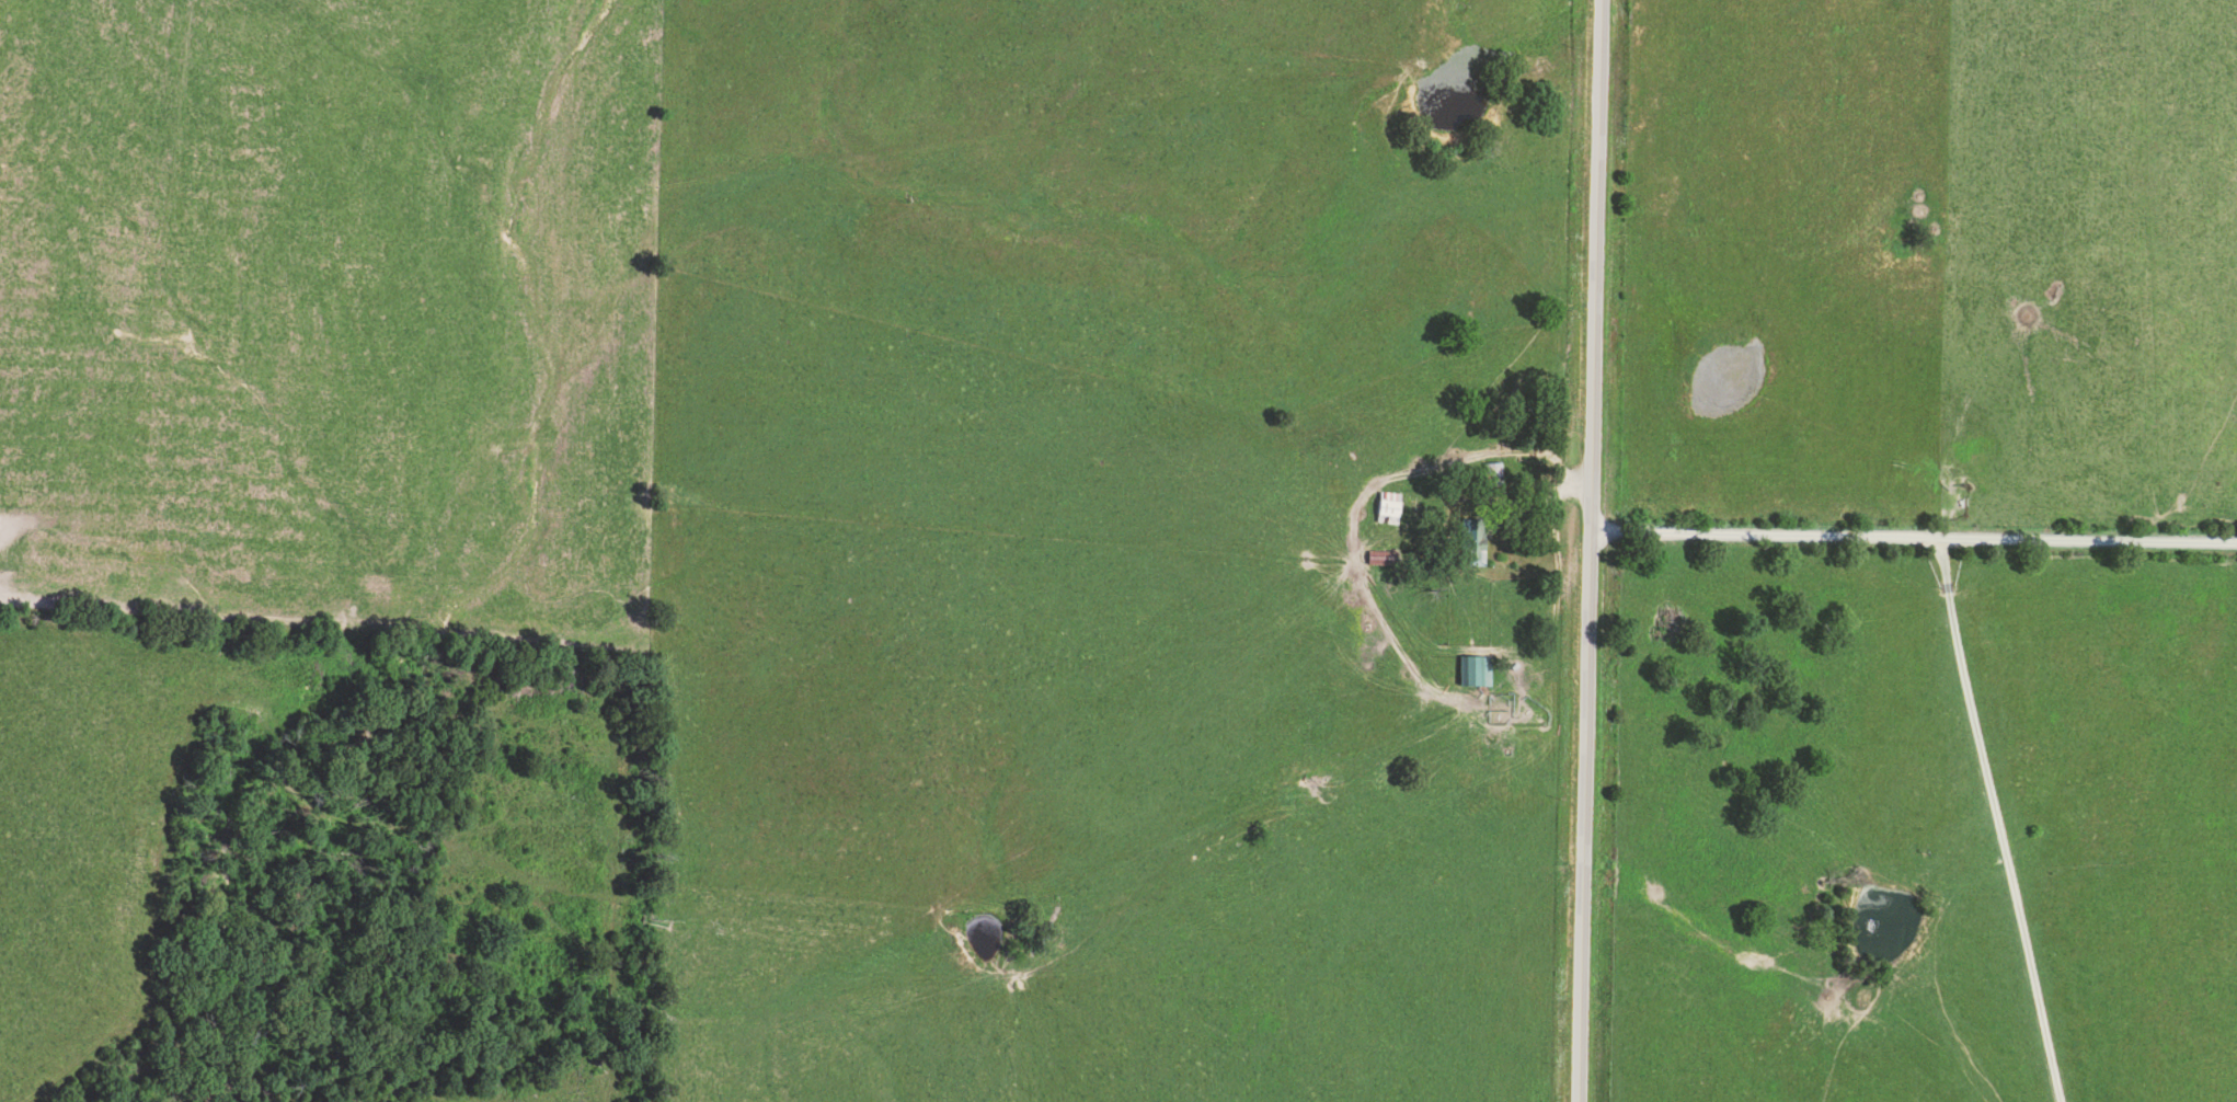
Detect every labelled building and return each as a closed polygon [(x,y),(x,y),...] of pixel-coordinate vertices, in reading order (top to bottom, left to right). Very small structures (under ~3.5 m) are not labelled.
[(1500,463),(1482,462),(1481,483),(1500,483),(1500,463)] [(1398,493),(1376,492),(1374,515),(1389,516),(1389,519),(1397,519),(1398,493)] [(1459,551),(1471,550),(1471,563),(1483,563),(1483,544),(1470,544),(1470,528),(1458,528),(1459,551)] [(1487,686),(1488,657),(1460,656),(1459,686),(1487,686)]
